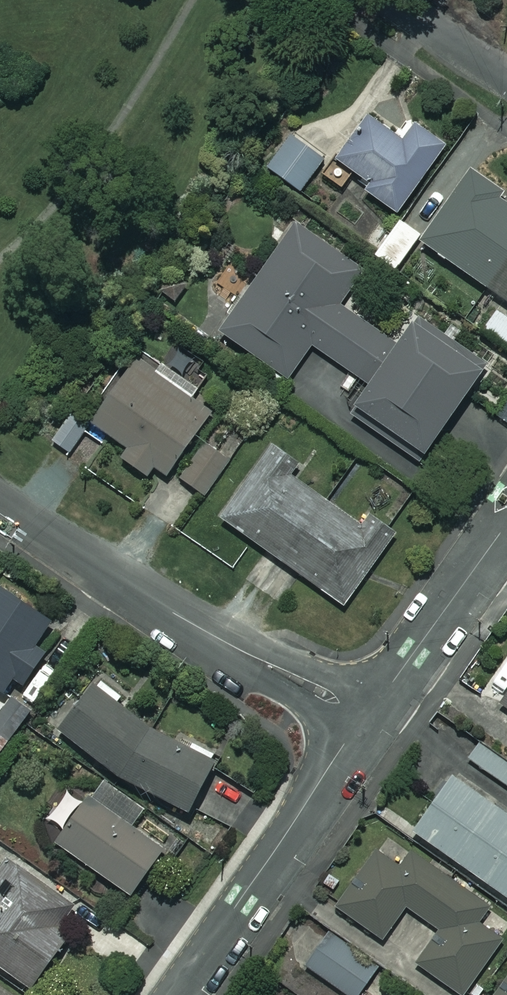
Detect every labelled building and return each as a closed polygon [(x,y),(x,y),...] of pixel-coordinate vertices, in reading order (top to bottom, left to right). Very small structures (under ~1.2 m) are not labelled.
[(405,141),(371,116),(338,162),(368,183),(363,190),(397,214),(445,145),(416,125),(405,141)] [(322,162),(291,136),(267,165),(298,191),(322,162)] [(472,171),(421,242),(506,303),(506,204),(497,197),(501,191),(472,171)] [(424,234),(402,218),(374,256),(396,272),(424,234)] [(363,268),(296,222),(220,332),(287,379),(310,345),(365,383),(350,404),(423,454),(484,365),(415,318),(397,345),(338,304),(363,268)] [(496,310),(482,331),(506,347),(506,317),(496,310)] [(213,416),(134,358),(89,420),(127,448),(121,457),(148,477),(156,466),(166,473),(195,433),(199,436),(213,416)] [(87,426),(68,414),(52,441),(70,453),(87,426)] [(314,472),(272,442),(218,517),(343,605),(396,531),(368,512),(360,524),(305,485),(314,472)] [(227,461),(203,444),(179,477),(203,494),(227,461)] [(0,587),(0,691),(2,693),(13,677),(24,684),(44,652),(35,646),(51,621),(0,587)] [(214,765),(97,685),(62,736),(178,816),(214,765)] [(498,702),(506,708),(506,690),(498,702)] [(10,698),(0,712),(0,753),(29,711),(10,698)] [(455,772),(413,831),(506,897),(506,811),(455,772)] [(83,804),(67,792),(49,818),(65,829),(55,843),(130,895),(162,850),(87,797),(83,804)] [(378,851),(338,909),(381,939),(404,906),(439,930),(415,964),(459,994),(460,994),(500,938),(477,921),(488,906),(412,852),(401,868),(378,851)] [(0,866),(0,967),(31,989),(69,935),(95,954),(112,931),(7,857),(0,866)] [(327,935),(306,966),(349,994),(357,994),(376,968),(327,935)] [(495,994),(506,994),(506,979),(495,994)]
